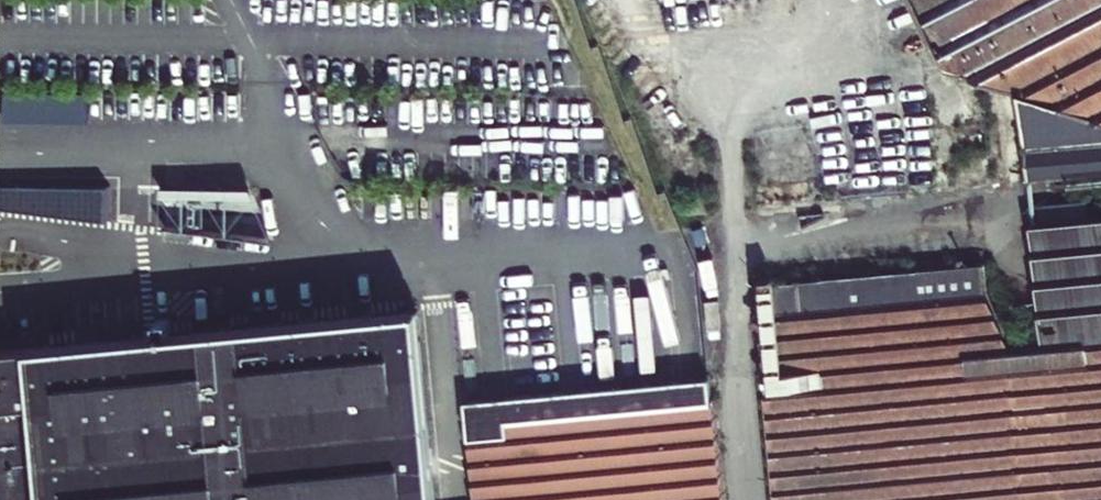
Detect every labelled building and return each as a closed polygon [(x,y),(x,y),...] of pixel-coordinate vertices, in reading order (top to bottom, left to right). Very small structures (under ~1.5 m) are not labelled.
[(1009,183),(1100,175),(1100,0),(923,0),(1009,183)] [(0,182),(0,210),(100,222),(100,183),(0,182)] [(254,184),(164,183),(165,227),(275,238),(254,184)] [(1087,219),(1085,203),(1029,208),(1029,211),(1028,209),(1041,341),(1010,346),(983,262),(763,282),(782,499),(1100,499),(1100,218),(1087,219)] [(0,352),(0,499),(434,499),(417,313),(0,352)] [(464,400),(468,442),(511,438),(511,419),(713,402),(710,377),(464,400)] [(511,419),(511,438),(468,442),(474,499),(723,499),(713,402),(511,419)]
